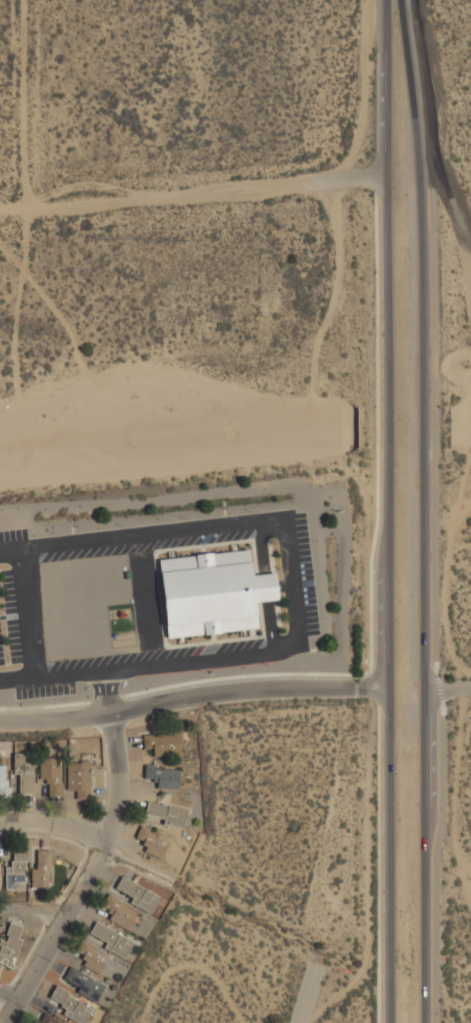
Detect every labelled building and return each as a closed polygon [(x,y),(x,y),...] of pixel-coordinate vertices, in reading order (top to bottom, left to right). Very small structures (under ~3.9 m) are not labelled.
[(159,558),(166,637),(257,629),(255,602),(277,600),(275,573),(251,575),(249,550),(159,558)] [(143,734),(143,749),(152,749),(152,755),(179,755),(179,734),(143,734)] [(13,754),(13,775),(18,774),(19,794),(33,794),(32,754),(13,754)] [(67,763),(67,790),(76,790),(76,797),(90,797),(90,755),(81,755),(81,763),(67,763)] [(40,786),(50,786),(50,796),(61,796),(61,759),(40,759),(40,786)] [(9,796),(9,765),(0,765),(0,796),(9,796)] [(178,768),(144,767),(144,777),(154,778),(154,788),(177,788),(178,768)] [(182,829),(186,808),(147,800),(144,815),(163,819),(162,825),(182,829)] [(144,841),(140,850),(160,859),(165,848),(158,845),(162,836),(140,826),(135,837),(144,841)] [(25,890),(25,848),(14,848),(14,860),(5,860),(5,890),(25,890)] [(50,849),(31,849),(31,887),(50,887),(50,849)] [(150,911),(158,897),(122,875),(113,890),(150,911)] [(132,881),(159,896),(153,908),(159,911),(165,901),(161,899),(165,892),(135,876),(132,881)] [(106,918),(144,938),(153,920),(106,895),(100,907),(109,912),(106,918)] [(23,926),(8,921),(0,947),(0,964),(11,967),(23,926)] [(124,957),(132,942),(95,922),(87,937),(124,957)] [(118,984),(128,964),(81,940),(75,951),(83,955),(79,964),(118,984)] [(62,983),(97,1000),(105,985),(69,967),(62,983)] [(58,1012),(78,1022),(83,1022),(93,1007),(56,986),(49,998),(62,1006),(58,1012)] [(45,1012),(39,1022),(65,1022),(45,1012)]
